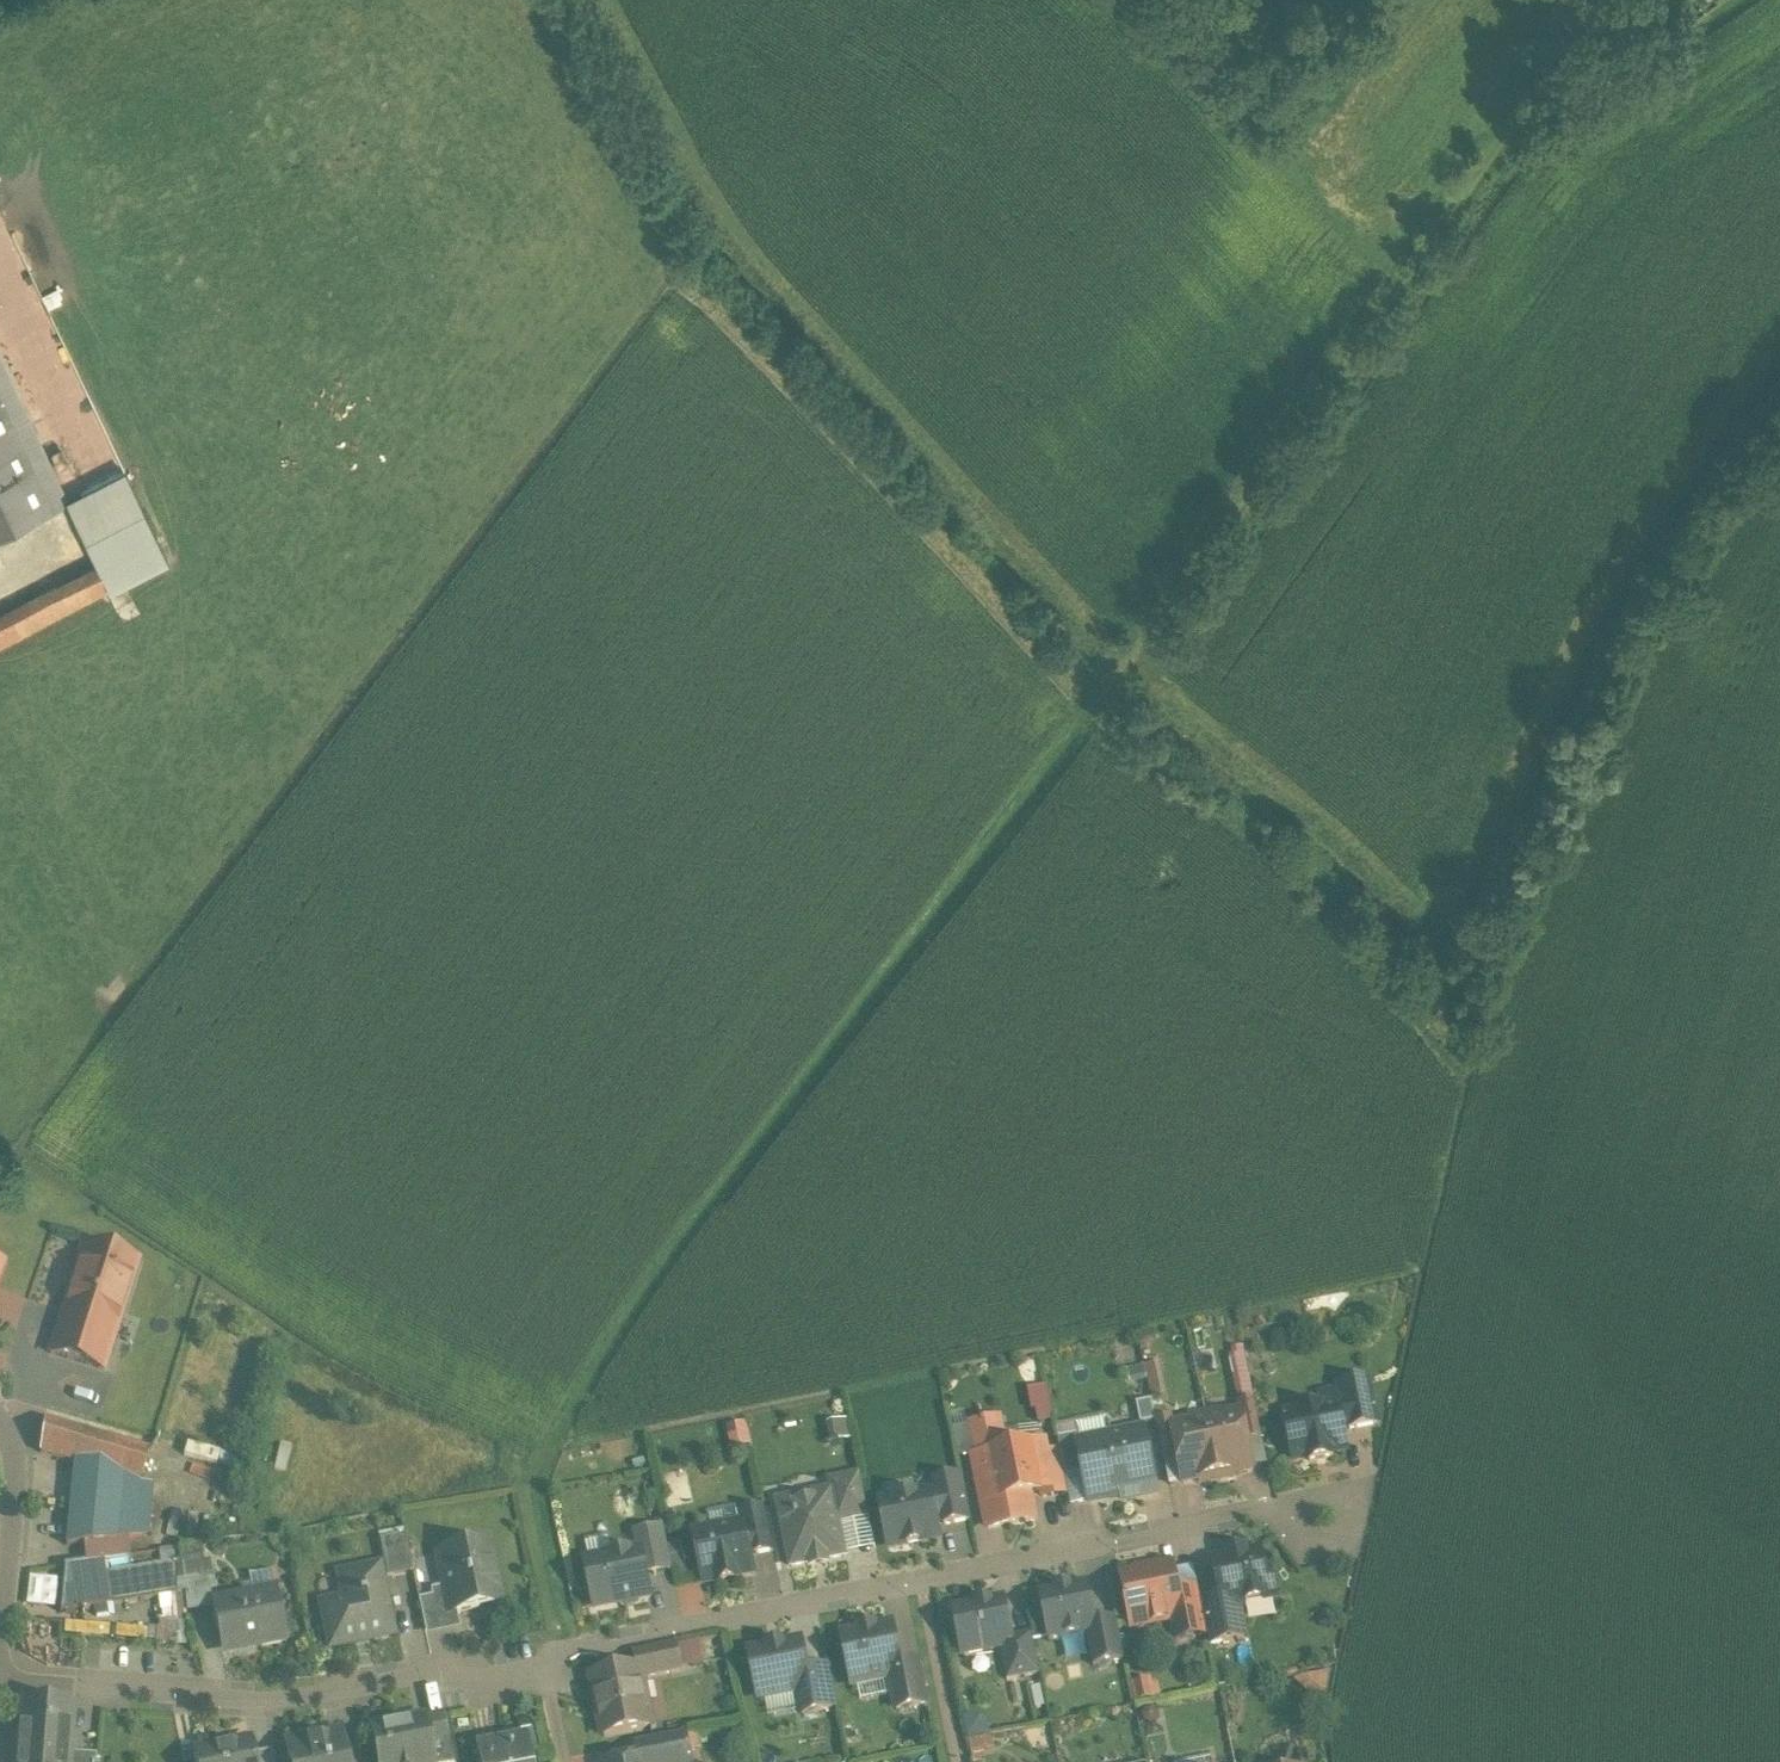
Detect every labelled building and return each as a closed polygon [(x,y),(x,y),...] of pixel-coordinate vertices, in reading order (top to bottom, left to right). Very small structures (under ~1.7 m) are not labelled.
[(0,356),(0,396),(22,443),(5,450),(37,519),(37,520),(70,503),(0,356)] [(37,519),(5,450),(22,443),(0,396),(0,538),(37,519)] [(84,572),(17,606),(31,631),(97,598),(84,572)] [(140,1260),(84,1243),(77,1265),(79,1266),(52,1353),(105,1369),(140,1260)] [(1369,1382),(1342,1388),(1345,1404),(1350,1428),(1350,1430),(1377,1424),(1369,1382)] [(1153,1400),(1138,1403),(1142,1424),(1158,1421),(1153,1400)] [(1263,1437),(1256,1402),(1241,1405),(1242,1413),(1243,1412),(1249,1440),(1263,1437)] [(1345,1404),(1287,1416),(1296,1460),(1310,1457),(1311,1462),(1334,1457),(1333,1452),(1347,1449),(1343,1429),(1350,1428),(1345,1404)] [(1242,1413),(1226,1416),(1221,1412),(1207,1415),(1221,1480),(1236,1477),(1240,1472),(1255,1469),(1249,1440),(1243,1412),(1242,1413)] [(1175,1426),(1173,1427),(1179,1454),(1185,1483),(1200,1480),(1206,1483),(1221,1480),(1207,1415),(1194,1418),(1190,1423),(1175,1426)] [(1002,1417),(970,1424),(977,1457),(1009,1451),(1002,1417)] [(106,1432),(46,1419),(42,1452),(76,1463),(68,1545),(147,1536),(152,1484),(141,1481),(152,1446),(105,1436),(106,1432)] [(1173,1419),(1158,1422),(1165,1457),(1179,1454),(1173,1427),(1175,1426),(1173,1419)] [(966,1427),(955,1429),(957,1442),(966,1440),(968,1436),(966,1427)] [(1081,1443),(1079,1444),(1091,1502),(1124,1495),(1125,1500),(1157,1493),(1145,1430),(1081,1443)] [(1079,1434),(1059,1438),(1062,1452),(1067,1477),(1085,1473),(1079,1444),(1081,1443),(1079,1434)] [(977,1457),(975,1458),(982,1488),(989,1528),(1036,1518),(1031,1493),(1043,1491),(1054,1488),(1048,1455),(1045,1443),(1009,1451),(977,1457)] [(1067,1477),(1062,1452),(1048,1455),(1054,1488),(1043,1491),(1044,1497),(1070,1492),(1067,1477)] [(1085,1473),(1067,1477),(1070,1492),(1073,1506),(1091,1502),(1085,1473)] [(862,1475),(830,1481),(834,1498),(835,1498),(840,1523),(870,1517),(862,1475)] [(963,1477),(935,1483),(938,1495),(943,1521),(944,1525),(970,1520),(969,1518),(972,1518),(963,1477)] [(930,1493),(881,1504),(890,1546),(907,1542),(908,1545),(922,1542),(922,1540),(939,1536),(936,1522),(943,1521),(938,1495),(931,1497),(930,1493)] [(800,1499),(780,1503),(793,1568),(847,1557),(840,1523),(835,1498),(834,1498),(815,1502),(813,1496),(811,1494),(802,1496),(800,1499)] [(766,1509),(741,1514),(743,1525),(745,1525),(751,1556),(775,1551),(766,1509)] [(743,1525),(696,1535),(706,1584),(723,1580),(723,1583),(738,1580),(737,1577),(755,1574),(751,1556),(745,1525),(743,1525)] [(637,1535),(640,1551),(642,1551),(647,1576),(673,1571),(665,1529),(637,1535)] [(404,1534),(379,1540),(385,1566),(387,1577),(413,1572),(404,1534)] [(490,1543),(438,1554),(445,1587),(450,1613),(452,1613),(503,1602),(490,1543)] [(201,1544),(181,1547),(185,1585),(209,1582),(201,1544)] [(640,1551),(585,1563),(595,1609),(651,1598),(647,1576),(642,1551),(640,1551)] [(1262,1552),(1247,1555),(1246,1551),(1230,1554),(1230,1558),(1215,1561),(1223,1599),(1227,1622),(1242,1619),(1239,1603),(1277,1596),(1271,1570),(1266,1571),(1262,1552)] [(180,1561),(107,1573),(105,1559),(66,1566),(62,1613),(178,1594),(180,1561)] [(385,1566),(340,1575),(345,1600),(322,1604),(331,1647),(393,1634),(381,1578),(387,1577),(385,1566)] [(1173,1566),(1124,1576),(1130,1603),(1127,1603),(1127,1606),(1130,1606),(1134,1627),(1172,1619),(1184,1617),(1179,1594),(1174,1570),(1173,1566)] [(1195,1566),(1174,1570),(1179,1594),(1199,1590),(1195,1566)] [(1071,1585),(1058,1588),(1058,1587),(1056,1588),(1057,1590),(1042,1593),(1040,1593),(1040,1595),(1049,1639),(1050,1641),(1052,1641),(1088,1633),(1099,1631),(1097,1622),(1090,1585),(1090,1583),(1088,1583),(1088,1584),(1073,1586),(1073,1584),(1071,1585)] [(445,1587),(432,1590),(433,1597),(420,1599),(426,1630),(454,1624),(452,1613),(450,1613),(445,1587)] [(1199,1590),(1179,1594),(1184,1617),(1172,1619),(1176,1638),(1208,1632),(1202,1603),(1200,1589),(1199,1590)] [(277,1590),(213,1603),(222,1646),(261,1638),(262,1646),(288,1641),(277,1590)] [(1223,1599),(1202,1603),(1208,1632),(1211,1645),(1246,1638),(1242,1619),(1227,1622),(1223,1599)] [(1005,1600),(956,1610),(965,1654),(1002,1647),(1014,1645),(1012,1637),(1005,1600)] [(1118,1618),(1097,1622),(1099,1631),(1088,1633),(1095,1664),(1094,1664),(1095,1666),(1097,1666),(1097,1665),(1124,1660),(1126,1660),(1118,1618)] [(877,1627),(860,1630),(861,1633),(844,1636),(854,1684),(891,1677),(904,1674),(902,1665),(894,1626),(877,1630),(877,1627)] [(1033,1632),(1012,1637),(1014,1645),(1002,1647),(1009,1681),(1042,1674),(1033,1632)] [(1160,1636),(1148,1640),(1150,1654),(1163,1657),(1169,1649),(1160,1636)] [(803,1642),(751,1652),(761,1699),(799,1691),(812,1688),(809,1672),(803,1642)] [(677,1643),(636,1652),(639,1668),(641,1681),(643,1680),(683,1672),(677,1643)] [(922,1661),(902,1665),(904,1674),(891,1677),(898,1710),(931,1703),(922,1661)] [(639,1668),(594,1678),(606,1736),(653,1726),(643,1680),(641,1681),(639,1668)] [(831,1668),(809,1672),(812,1688),(799,1691),(804,1715),(839,1708),(831,1668)] [(1150,1683),(1137,1685),(1140,1700),(1153,1697),(1150,1683)] [(21,1700),(16,1761),(71,1761),(72,1752),(75,1705),(21,1700)] [(384,1728),(383,1725),(373,1727),(380,1761),(423,1761),(432,1760),(432,1761),(434,1761),(430,1739),(426,1719),(384,1728)] [(288,1745),(287,1744),(286,1744),(290,1761),(349,1761),(343,1733),(320,1737),(320,1739),(288,1745)] [(648,1742),(651,1758),(652,1761),(694,1761),(688,1734),(648,1742)] [(430,1739),(434,1761),(455,1761),(450,1735),(430,1739)] [(477,1744),(480,1761),(534,1761),(531,1751),(525,1753),(521,1735),(477,1744)] [(197,1752),(199,1761),(255,1761),(253,1754),(251,1741),(197,1752)] [(253,1754),(255,1761),(275,1761),(272,1750),(253,1754)] [(72,1752),(71,1761),(97,1761),(98,1754),(72,1752)]
